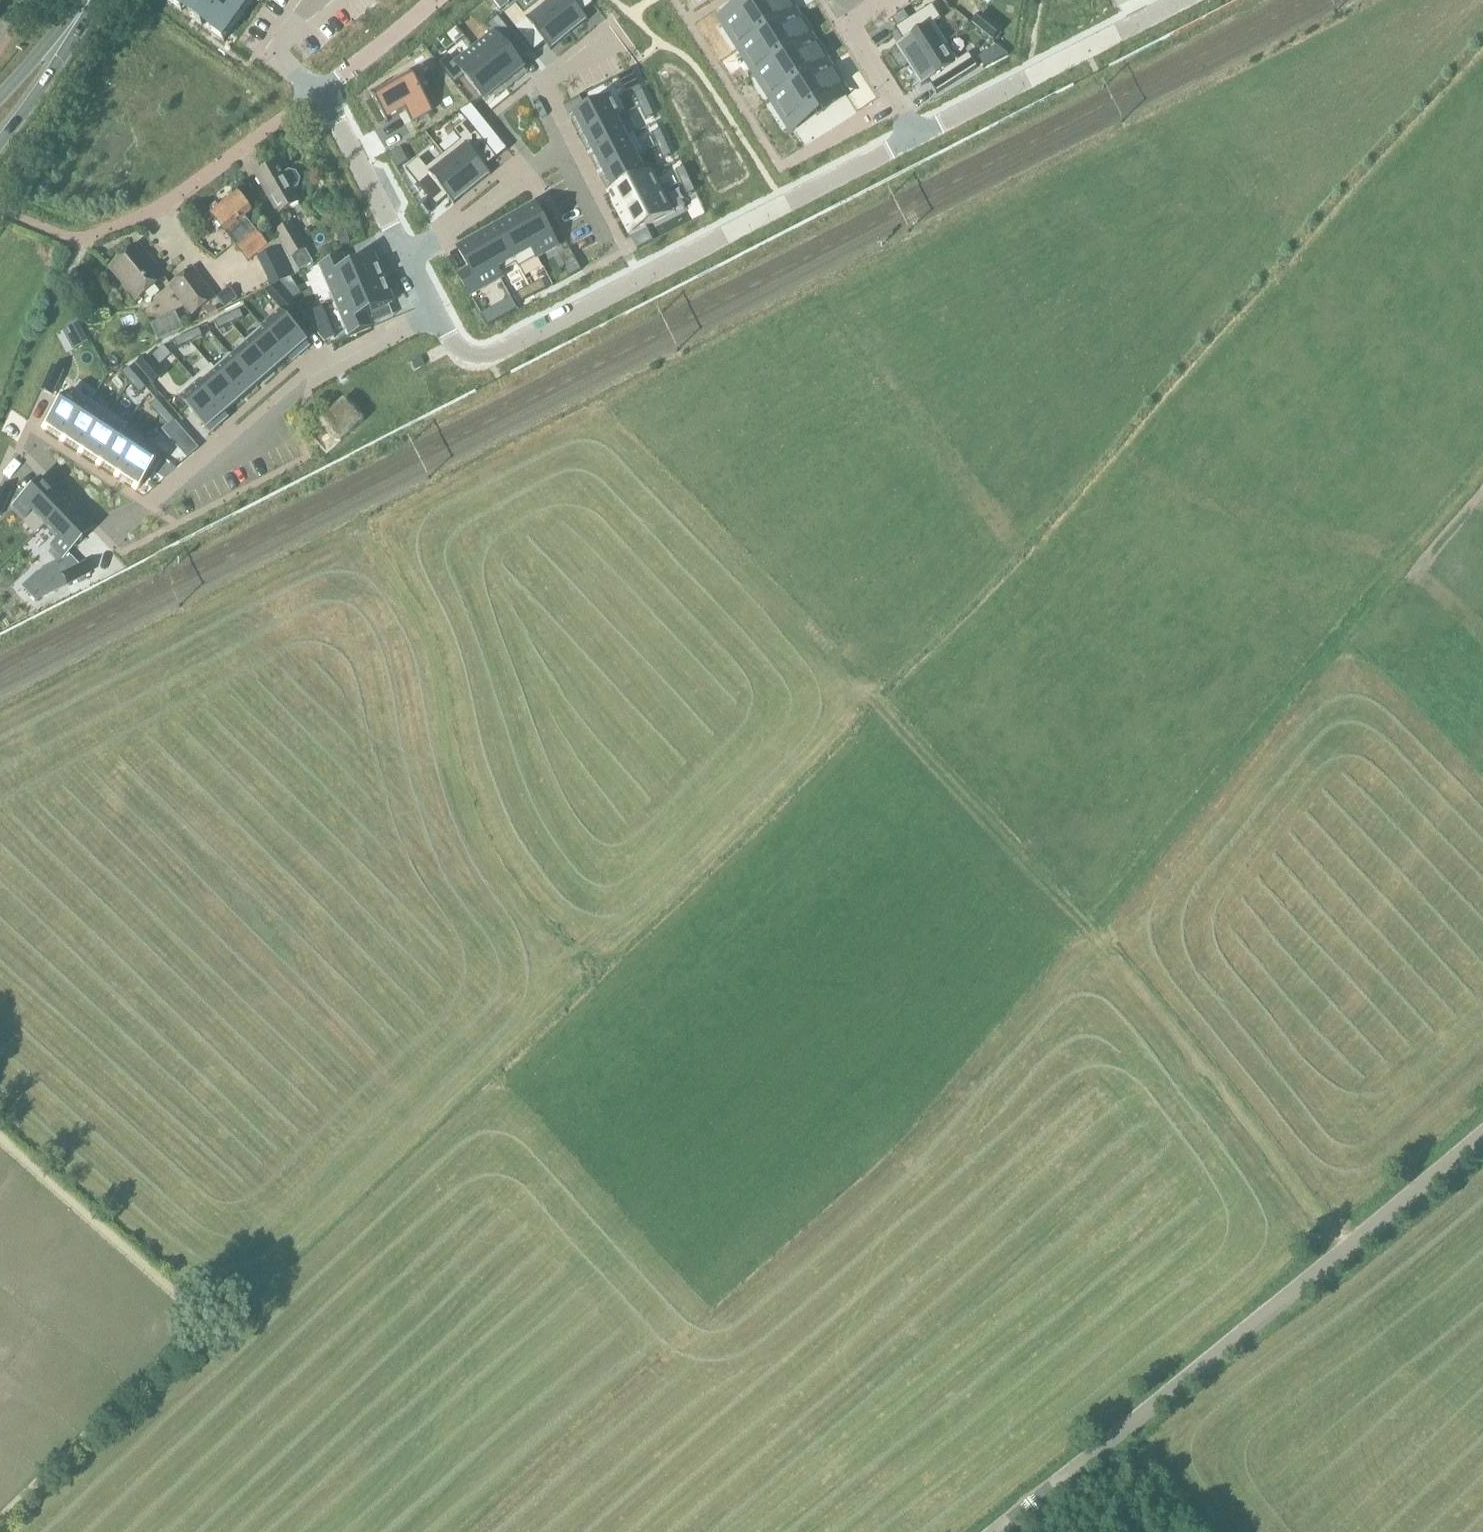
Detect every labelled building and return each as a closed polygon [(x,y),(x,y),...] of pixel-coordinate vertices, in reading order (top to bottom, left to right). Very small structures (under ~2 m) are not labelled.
[(168,2),(182,12),(186,6),(194,13),(191,18),(202,26),(206,21),(215,27),(211,33),(224,42),(228,37),(254,0),(170,0),(168,2)] [(495,2),(501,10),(508,4),(505,0),(497,0),(495,2)] [(542,1),(569,35),(586,21),(587,22),(588,21),(583,14),(581,11),(591,3),(593,6),(594,5),(591,0),(543,0),(542,1)] [(723,23),(789,127),(845,91),(787,0),(759,0),(723,23)] [(517,5),(504,15),(534,53),(535,52),(533,49),(544,41),(546,44),(551,51),(552,50),(551,49),(569,35),(542,1),(525,15),(517,5)] [(898,27),(895,29),(903,41),(896,46),(897,47),(898,46),(910,66),(946,42),(934,24),(941,19),(932,5),(910,20),(898,27)] [(904,11),(893,19),(898,27),(910,20),(904,11)] [(982,15),(974,24),(992,39),(1000,30),(982,15)] [(494,34),(475,49),(505,86),(524,70),(518,62),(504,45),(514,37),(498,18),(488,26),(494,34)] [(946,42),(910,66),(922,85),(921,85),(921,86),(929,82),(937,94),(978,68),(969,54),(958,61),(946,42)] [(450,56),(439,65),(455,85),(465,77),(485,102),(505,86),(475,49),(456,64),(450,56)] [(632,70),(618,77),(626,92),(640,85),(632,70)] [(386,85),(371,94),(387,123),(389,122),(388,121),(405,111),(412,122),(433,110),(412,75),(411,75),(412,76),(388,90),(386,85)] [(643,91),(634,94),(640,107),(648,103),(643,91)] [(610,97),(570,118),(570,119),(575,117),(585,136),(621,117),(610,97)] [(648,103),(640,107),(646,120),(654,116),(648,103)] [(462,141),(444,155),(472,189),(489,175),(490,176),(491,175),(486,168),(484,166),(494,157),(496,160),(497,159),(479,137),(490,128),(480,116),(469,124),(467,121),(466,122),(454,131),(462,141)] [(621,117),(585,136),(594,155),(631,136),(630,135),(621,117)] [(661,130),(652,134),(658,146),(666,143),(661,130)] [(631,136),(594,155),(604,174),(641,155),(641,156),(645,154),(634,133),(630,135),(631,136)] [(666,143),(658,146),(664,159),(672,155),(666,143)] [(257,146),(253,156),(268,162),(272,151),(257,146)] [(419,159),(406,169),(437,207),(438,206),(436,204),(446,195),(448,198),(454,205),(455,204),(454,203),(472,189),(444,155),(427,169),(419,159)] [(641,155),(604,174),(614,192),(614,193),(651,175),(650,174),(641,156),(641,155)] [(277,165),(257,178),(276,212),(299,203),(292,191),(298,187),(301,180),(297,173),(289,171),(283,174),(277,165)] [(684,167),(676,171),(681,183),(690,179),(684,167)] [(614,192),(609,195),(620,215),(665,192),(654,171),(650,174),(651,175),(614,193),(614,192)] [(690,179),(681,183),(687,196),(695,192),(690,179)] [(665,192),(620,215),(630,235),(675,212),(665,192)] [(238,196),(213,217),(223,229),(238,247),(250,261),(268,246),(256,232),(241,214),(249,208),(238,196)] [(536,207),(516,218),(538,258),(558,247),(536,207)] [(516,218),(497,229),(517,264),(516,265),(519,269),(538,258),(516,218)] [(291,225),(277,233),(300,272),(314,265),(291,225)] [(497,229),(478,240),(498,275),(499,275),(516,265),(517,264),(497,229)] [(345,231),(337,234),(342,246),(350,243),(345,231)] [(478,240),(459,251),(470,270),(459,276),(471,297),(502,279),(499,275),(498,275),(478,240)] [(138,246),(111,269),(136,300),(164,277),(138,246)] [(282,246),(258,257),(272,287),(296,276),(282,246)] [(343,257),(321,266),(335,301),(384,281),(377,265),(373,266),(370,259),(347,269),(343,257)] [(568,268),(565,269),(569,277),(581,271),(577,263),(568,268)] [(196,270),(173,287),(192,314),(216,297),(196,270)] [(384,281),(335,301),(350,336),(354,334),(371,327),(367,315),(389,306),(386,299),(391,297),(384,281)] [(542,281),(530,287),(534,295),(546,289),(542,281)] [(278,287),(268,295),(282,310),(284,313),(293,305),(278,287)] [(530,287),(518,294),(522,302),(534,295),(530,287)] [(9,311),(7,304),(0,300),(0,328),(9,311)] [(322,307),(303,315),(312,326),(327,320),(322,307)] [(241,310),(228,316),(231,324),(244,318),(241,310)] [(280,312),(263,327),(290,358),(289,359),(292,362),(293,361),(310,347),(280,312)] [(228,316),(215,322),(219,330),(231,324),(228,316)] [(174,317),(153,326),(160,341),(181,331),(174,317)] [(263,327),(246,342),(249,346),(250,345),(273,372),(289,359),(290,358),(263,327)] [(200,329),(187,335),(190,343),(203,337),(200,329)] [(187,335),(174,341),(178,349),(190,343),(187,335)] [(249,346),(233,359),(257,386),(273,372),(250,345),(249,346)] [(215,370),(215,371),(241,400),(257,386),(233,359),(231,356),(215,370)] [(147,358),(138,365),(153,384),(163,376),(147,358)] [(211,366),(194,380),(224,415),(225,414),(241,400),(215,371),(215,370),(212,365),(211,366)] [(52,368),(42,390),(53,395),(63,373),(52,368)] [(128,368),(122,373),(131,384),(138,378),(128,368)] [(138,378),(131,384),(140,394),(147,389),(138,378)] [(194,380),(178,395),(211,433),(228,418),(229,417),(225,414),(224,415),(194,380)] [(73,389),(48,427),(67,439),(92,401),(73,389)] [(157,400),(150,406),(159,416),(166,411),(157,400)] [(347,400),(321,420),(337,440),(362,419),(347,400)] [(92,401),(67,439),(85,451),(110,413),(92,401)] [(166,411),(159,416),(169,427),(175,421),(166,411)] [(110,413),(85,451),(103,463),(122,433),(123,434),(129,426),(110,413)] [(175,422),(164,431),(187,458),(198,448),(196,446),(175,422)] [(122,433),(103,463),(121,475),(141,445),(140,445),(123,434),(122,433)] [(141,445),(121,475),(140,488),(162,454),(143,441),(142,441),(140,445),(141,445)] [(37,481),(11,506),(24,519),(31,512),(44,526),(45,526),(67,505),(58,495),(57,494),(53,498),(37,481)] [(8,495),(0,492),(0,514),(8,495)] [(67,505),(45,526),(58,540),(51,547),(63,559),(89,535),(73,518),(76,515),(67,505)] [(83,563),(62,574),(67,585),(89,574),(83,563)]
